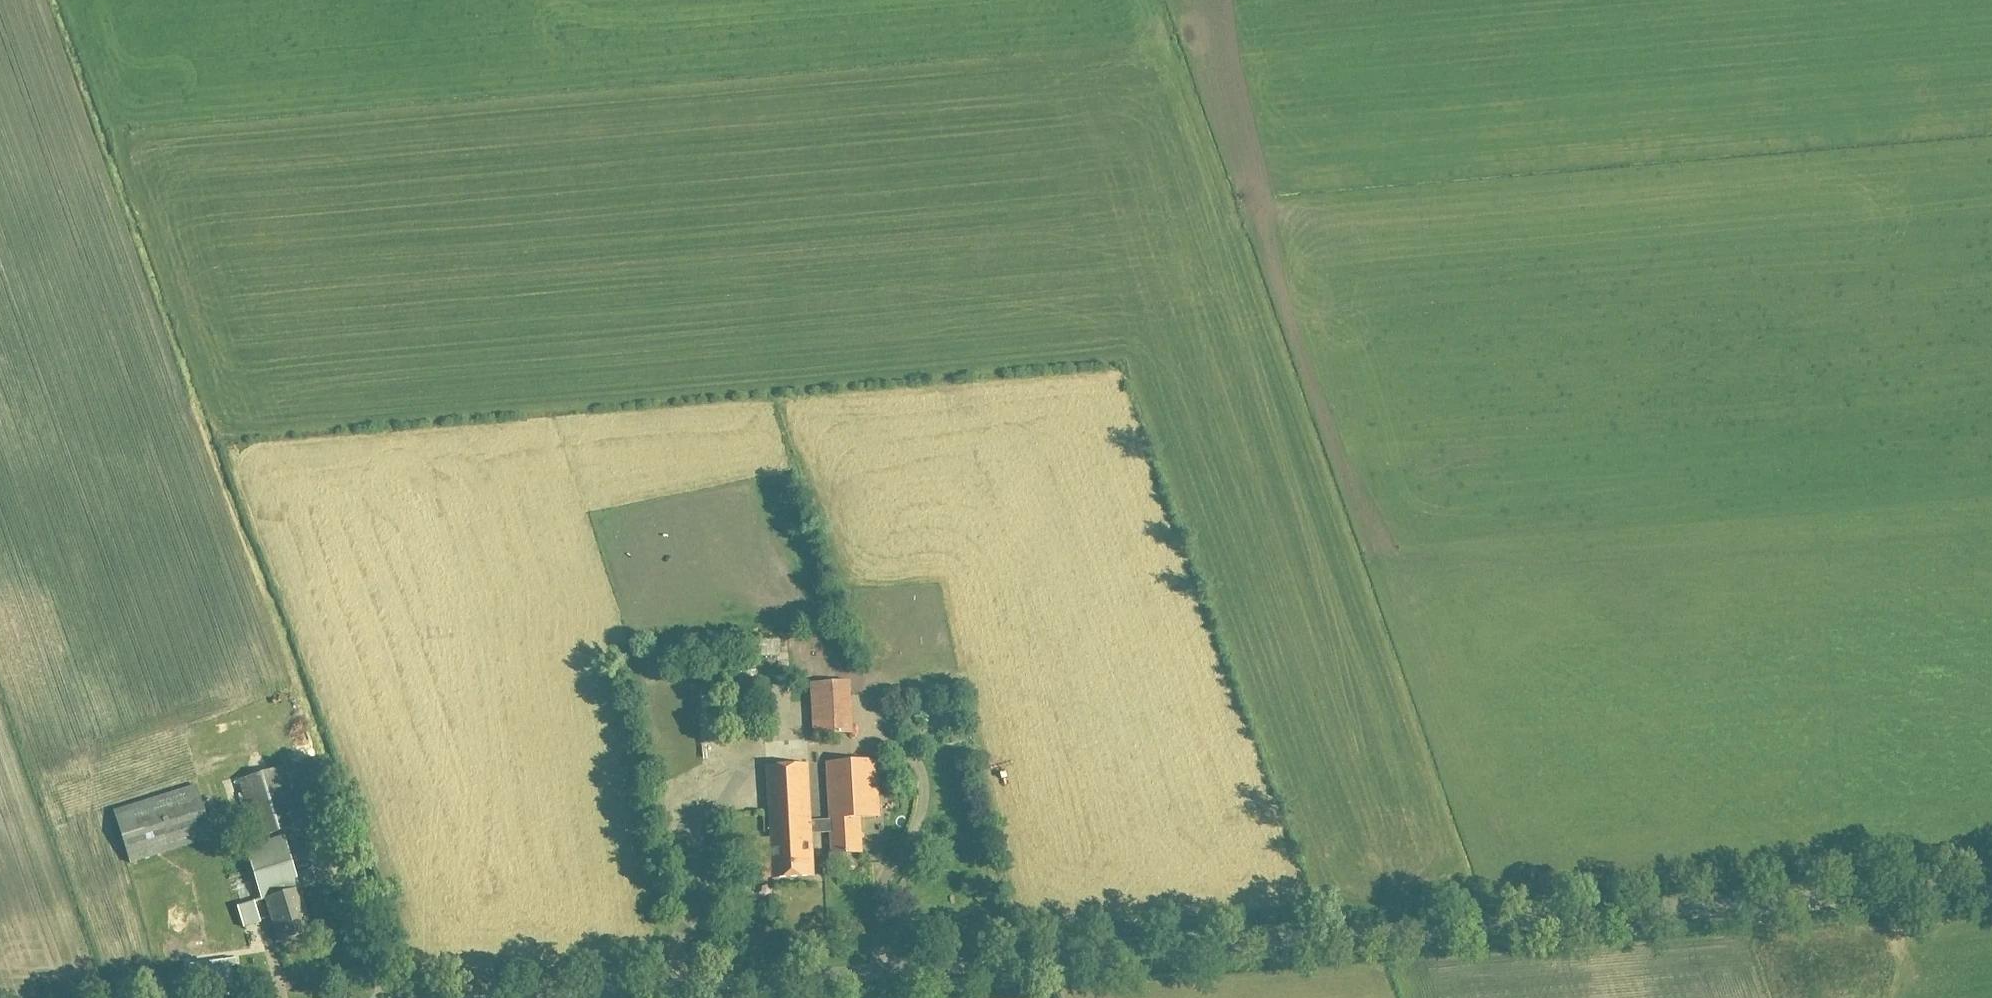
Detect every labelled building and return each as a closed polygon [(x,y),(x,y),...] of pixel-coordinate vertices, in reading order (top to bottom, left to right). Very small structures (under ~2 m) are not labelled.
[(735,640),(727,641),(727,649),(735,649),(735,640)] [(744,672),(759,673),(760,660),(745,659),(744,672)] [(861,722),(861,693),(817,692),(816,721),(861,722)] [(830,819),(820,820),(821,834),(831,833),(831,853),(860,852),(858,806),(878,805),(876,761),(827,763),(830,819)] [(810,820),(808,765),(766,767),(771,877),(813,875),(811,834),(821,834),(820,820),(810,820)] [(282,766),(238,780),(237,780),(249,821),(255,838),(301,824),(282,766)] [(195,787),(115,811),(130,863),(211,839),(195,787)] [(294,876),(281,836),(244,848),(260,900),(264,899),(277,941),(311,930),(298,888),(314,883),(310,871),(294,876)] [(259,922),(253,902),(237,908),(243,927),(259,922)]
